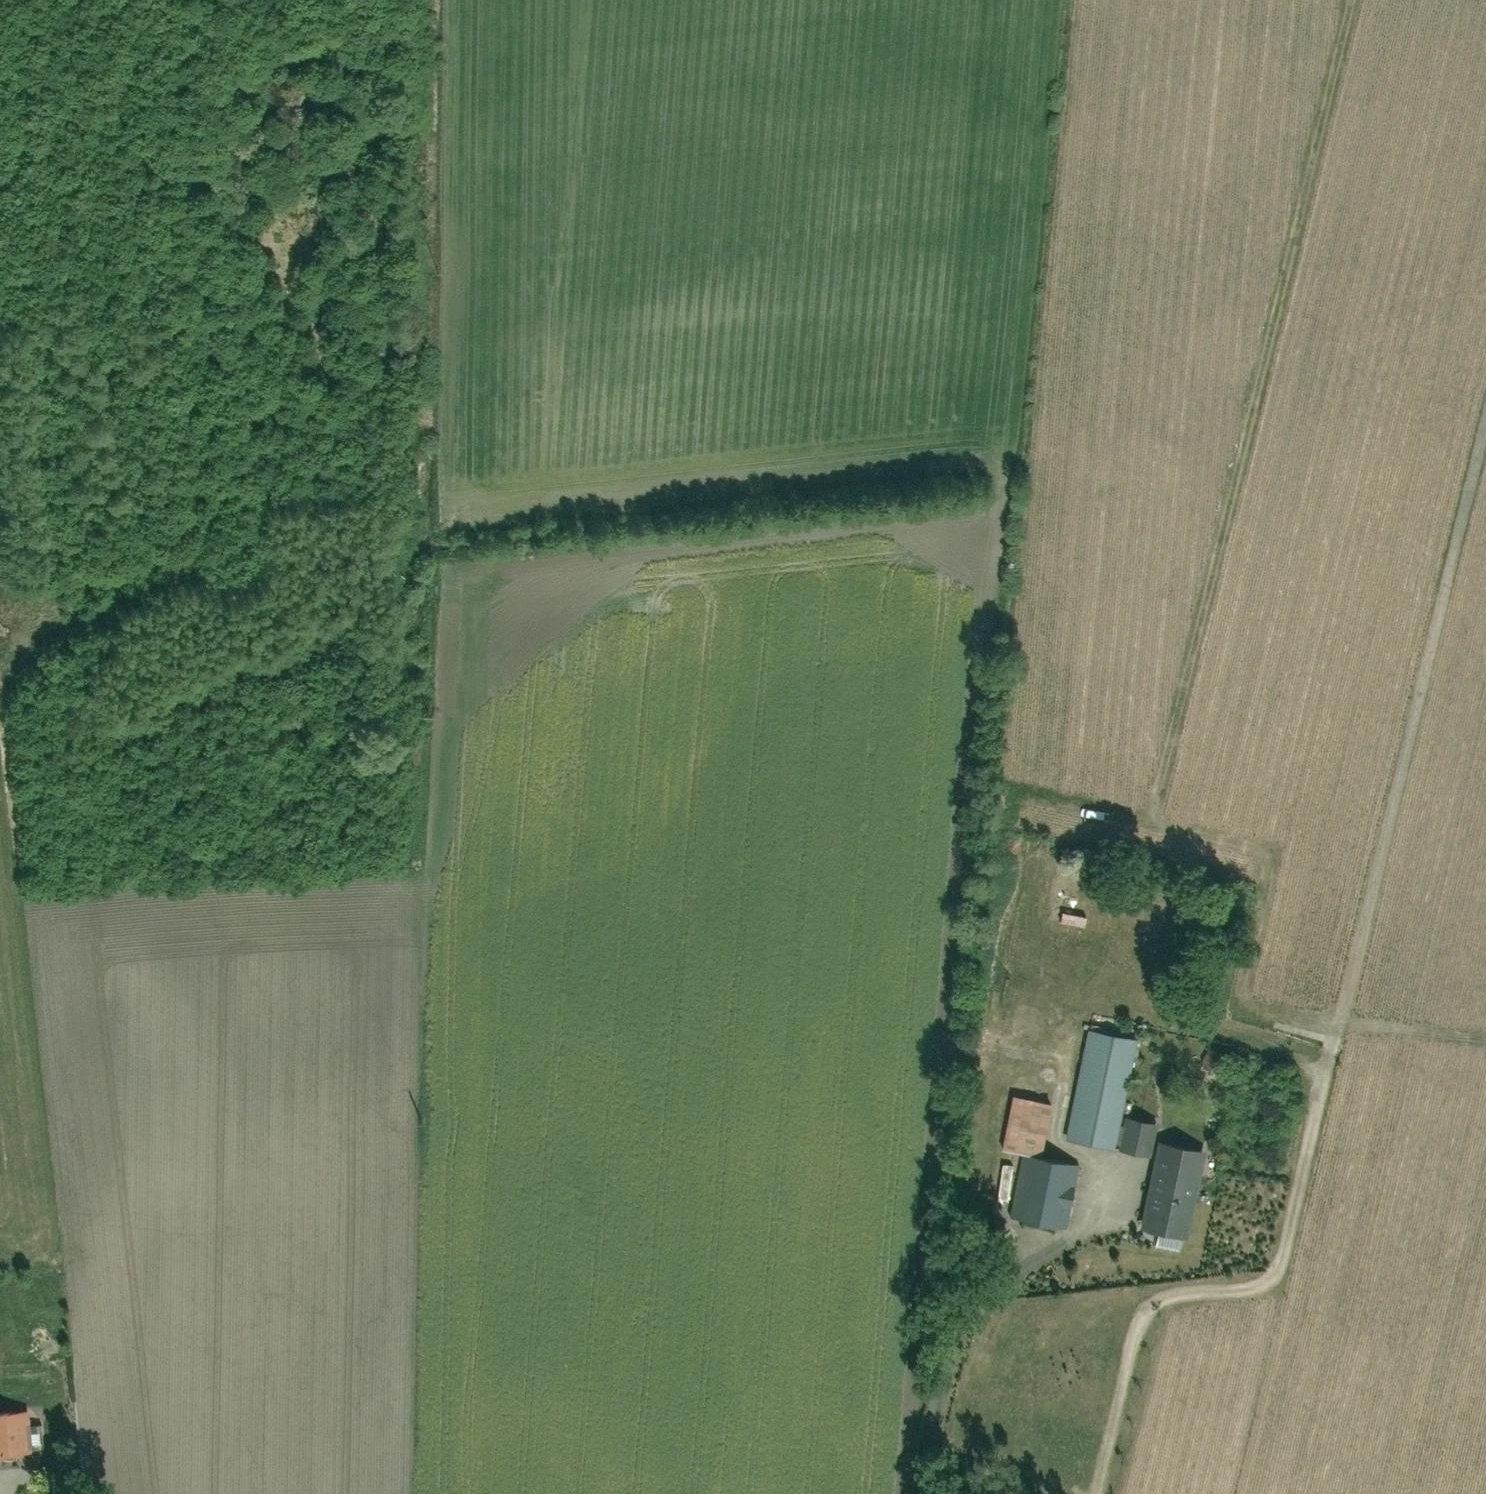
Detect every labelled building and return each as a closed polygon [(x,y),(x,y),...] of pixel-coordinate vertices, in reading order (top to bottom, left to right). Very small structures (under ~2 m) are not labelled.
[(1094,1036),(1072,1139),(1107,1146),(1129,1043),(1094,1036)] [(1046,1099),(1006,1096),(1002,1150),(1043,1152),(1046,1099)] [(1119,1152),(1151,1158),(1158,1118),(1127,1113),(1119,1152)] [(1140,1236),(1187,1246),(1205,1153),(1158,1144),(1140,1236)] [(1012,1222),(1066,1232),(1079,1167),(1025,1156),(1012,1222)] [(28,1465),(26,1418),(0,1419),(0,1466),(28,1465)]
